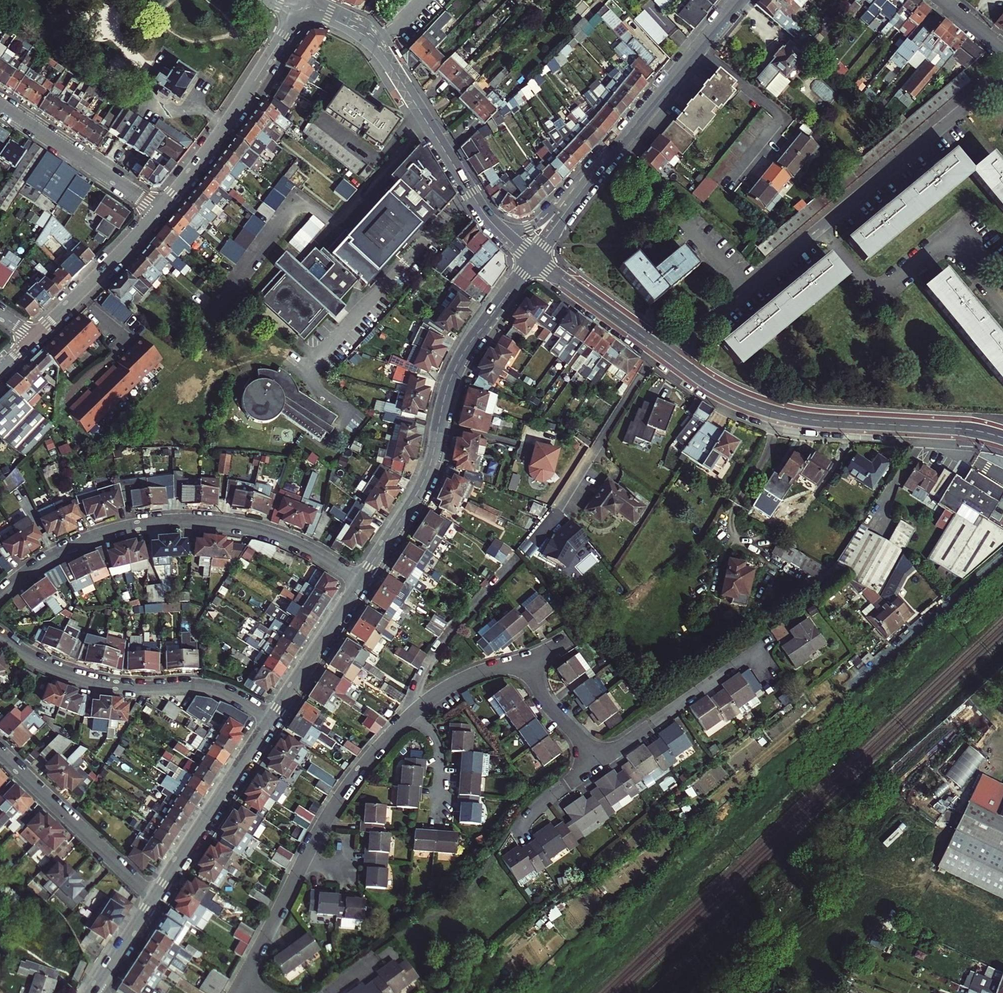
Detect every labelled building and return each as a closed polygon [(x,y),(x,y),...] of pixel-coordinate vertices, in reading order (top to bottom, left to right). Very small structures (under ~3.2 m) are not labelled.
[(477,6),(482,11),(493,0),(483,0),(477,6)] [(675,2),(673,0),(657,0),(655,2),(665,12),(675,2)] [(680,15),(695,27),(712,7),(704,0),(692,0),(680,15)] [(756,4),(772,19),(781,9),(770,0),(760,0),(756,4)] [(796,4),(793,5),(790,2),(792,0),(770,0),(781,9),(785,13),(790,7),(796,13),(800,8),(796,4)] [(843,13),(849,18),(860,6),(858,5),(863,0),(854,0),(843,13)] [(870,6),(859,19),(868,26),(879,13),(889,21),(907,0),(875,0),(870,6)] [(889,21),(876,37),(881,41),(893,26),(894,27),(900,20),(904,23),(906,20),(921,3),(917,0),(907,0),(889,21)] [(921,3),(906,20),(916,28),(930,11),(921,3)] [(602,21),(613,32),(621,23),(608,10),(604,7),(596,15),(600,18),(602,21)] [(772,19),(777,23),(785,13),(781,9),(772,19)] [(644,10),(633,20),(657,45),(668,35),(644,10)] [(433,26),(408,49),(421,62),(433,50),(446,37),(443,34),(441,32),(453,20),(446,13),(433,26)] [(777,23),(785,30),(793,20),(785,13),(777,23)] [(994,24),(1002,31),(1002,13),(994,24)] [(942,20),(936,16),(928,25),(934,30),(942,20)] [(491,17),(475,33),(481,39),(497,23),(491,17)] [(574,38),(581,31),(588,24),(583,19),(570,34),(573,37),(572,38),(573,40),(574,38)] [(790,34),(795,29),(798,25),(793,20),(785,30),(790,34)] [(900,20),(894,27),(898,31),(902,25),(904,23),(900,20)] [(904,23),(902,25),(909,31),(912,33),(916,28),(906,20),(904,23)] [(931,51),(939,42),(951,28),(942,20),(934,30),(922,44),(926,47),(922,52),(927,56),(931,51)] [(621,23),(613,32),(622,41),(648,67),(656,58),(634,36),(633,38),(627,32),(628,30),(621,23)] [(581,31),(586,36),(593,29),(588,24),(581,31)] [(951,28),(939,42),(944,46),(936,55),(940,59),(933,68),(928,64),(904,93),(911,99),(911,100),(912,102),(946,62),(965,40),(951,28)] [(307,31),(290,57),(310,68),(315,60),(319,54),(316,52),(318,49),(317,49),(327,30),(319,29),(313,29),(307,31)] [(574,38),(579,43),(586,36),(581,31),(574,38)] [(2,47),(6,49),(12,41),(15,36),(10,33),(2,47)] [(20,45),(23,42),(15,36),(12,41),(20,46),(20,45)] [(567,45),(572,51),(579,43),(574,38),(573,40),(567,45)] [(775,58),(755,81),(765,89),(776,99),(789,83),(785,79),(797,64),(800,66),(811,53),(794,38),(790,43),(789,42),(783,49),(781,47),(782,47),(781,46),(772,57),(773,58),(773,57),(775,58)] [(894,54),(906,63),(916,52),(918,49),(906,40),(904,42),(894,54)] [(969,58),(964,65),(967,67),(983,55),(983,54),(965,40),(946,62),(949,65),(954,59),(955,60),(957,58),(960,61),(965,55),(969,58)] [(622,41),(613,49),(630,67),(634,71),(645,82),(653,73),(648,67),(622,41)] [(23,42),(20,45),(29,51),(31,47),(23,42)] [(939,42),(931,51),(936,55),(944,46),(939,42)] [(926,47),(922,44),(918,49),(916,52),(924,59),(927,56),(922,52),(926,47)] [(560,52),(565,58),(572,51),(567,45),(560,52)] [(29,51),(28,52),(36,58),(39,53),(31,47),(29,51)] [(6,49),(4,53),(12,58),(14,55),(6,49)] [(436,71),(446,62),(433,50),(421,62),(433,74),(436,71)] [(936,55),(931,51),(927,56),(924,59),(924,60),(928,64),(933,68),(940,59),(936,55)] [(553,58),(561,68),(568,62),(565,58),(560,52),(553,58)] [(7,66),(12,58),(4,53),(2,56),(0,58),(0,77),(7,66)] [(39,53),(36,58),(45,63),(48,58),(39,53)] [(51,60),(56,64),(60,66),(64,61),(55,54),(51,60)] [(446,62),(436,71),(449,83),(461,71),(466,67),(453,54),(446,62)] [(894,54),(889,60),(901,69),(906,63),(894,54)] [(960,61),(964,65),(969,58),(965,55),(960,61)] [(310,68),(290,57),(284,66),(291,71),(310,82),(315,85),(317,82),(310,78),(314,71),(310,68)] [(10,68),(15,60),(12,58),(7,66),(10,68)] [(53,68),(56,64),(51,60),(48,58),(45,63),(53,68)] [(553,75),(561,68),(553,58),(546,65),(546,66),(550,70),(553,75)] [(832,58),(826,65),(839,76),(845,69),(832,58)] [(12,70),(15,72),(20,64),(17,62),(12,70)] [(13,94),(23,78),(27,72),(29,69),(20,64),(15,72),(4,89),(13,94)] [(56,64),(53,68),(62,74),(65,69),(60,66),(56,64)] [(195,77),(177,64),(170,73),(163,68),(163,69),(157,77),(152,85),(159,90),(156,95),(165,101),(169,96),(178,102),(195,77)] [(896,75),(884,65),(876,75),(888,85),(896,75)] [(0,77),(0,86),(4,89),(15,72),(12,70),(10,68),(7,66),(0,77)] [(539,72),(542,76),(550,70),(546,66),(539,72)] [(616,69),(640,93),(647,85),(645,82),(634,71),(629,77),(625,73),(626,72),(620,66),(616,69)] [(626,72),(625,73),(629,77),(634,71),(630,67),(626,72)] [(62,74),(58,80),(60,81),(66,85),(73,75),(65,69),(62,74)] [(614,83),(633,102),(640,93),(616,69),(608,77),(614,83)] [(705,83),(703,82),(699,88),(700,88),(695,94),(712,108),(714,109),(717,106),(719,108),(732,91),(727,88),(732,82),(716,69),(705,83)] [(282,85),(298,95),(306,82),(309,84),(310,82),(291,71),(282,85)] [(470,87),(474,83),(461,71),(449,83),(461,96),(470,87)] [(808,202),(768,237),(763,241),(757,247),(766,256),(971,81),(963,71),(953,79),(877,143),(808,202)] [(27,72),(23,78),(32,83),(35,78),(32,76),(27,72)] [(494,89),(505,78),(500,72),(489,84),(494,89)] [(47,77),(45,81),(48,83),(47,85),(44,83),(40,88),(48,94),(54,86),(56,83),(47,77)] [(69,98),(72,95),(81,80),(76,77),(65,95),(69,98)] [(32,83),(23,78),(13,94),(21,100),(32,83)] [(35,78),(32,83),(40,88),(44,83),(38,80),(35,78)] [(526,85),(530,90),(536,84),(532,80),(526,85)] [(32,83),(21,100),(29,105),(40,88),(32,83)] [(606,90),(626,110),(633,102),(614,83),(606,90)] [(268,106),(283,118),(298,95),(282,85),(268,106)] [(526,85),(520,91),(524,97),(529,93),(528,91),(530,90),(526,85)] [(599,100),(619,118),(620,117),(626,110),(606,90),(602,85),(593,93),(599,100)] [(37,111),(46,117),(61,93),(56,89),(57,88),(56,88),(54,86),(48,94),(37,111)] [(89,86),(85,93),(82,98),(85,100),(88,95),(93,99),(95,96),(98,92),(89,86)] [(339,87),(323,110),(358,135),(360,131),(364,134),(361,137),(379,150),(398,123),(381,111),(378,115),(372,111),(358,101),(339,87)] [(471,112),(483,99),(470,87),(461,96),(458,99),(471,112)] [(29,105),(37,111),(48,94),(40,88),(29,105)] [(73,111),(78,104),(82,98),(85,93),(81,90),(76,98),(72,95),(69,98),(65,105),(73,111)] [(520,91),(512,98),(516,104),(524,97),(520,91)] [(98,92),(95,96),(103,102),(106,97),(98,92)] [(489,118),(497,111),(503,105),(490,92),(483,99),(471,112),(484,124),(489,118)] [(593,109),(613,126),(619,118),(599,100),(593,93),(592,92),(585,99),(588,102),(593,109)] [(61,93),(46,117),(54,122),(65,105),(69,98),(65,95),(61,93)] [(672,120),(659,137),(676,151),(681,155),(694,138),(690,135),(695,129),(699,132),(711,116),(710,115),(708,113),(712,108),(695,94),(688,102),(687,101),(683,107),(683,108),(673,121),(672,120)] [(512,98),(505,105),(508,109),(509,111),(517,105),(516,104),(512,98)] [(283,118),(268,106),(262,101),(256,110),(276,126),(285,134),(292,125),(283,118)] [(591,122),(605,135),(613,126),(593,109),(588,102),(585,105),(586,107),(590,111),(595,116),(591,122)] [(73,111),(62,128),(71,133),(86,109),(78,104),(73,111)] [(569,110),(569,111),(582,127),(597,143),(605,135),(591,122),(586,115),(582,110),(577,104),(569,110)] [(54,122),(62,128),(73,111),(65,105),(54,122)] [(97,111),(89,105),(86,109),(95,115),(97,111)] [(505,105),(498,113),(500,116),(508,109),(505,105)] [(590,111),(586,107),(582,110),(586,115),(591,122),(595,116),(590,111)] [(107,132),(118,139),(134,115),(123,108),(117,117),(111,126),(107,132)] [(71,133),(79,139),(95,115),(86,109),(71,133)] [(759,109),(705,175),(716,184),(720,179),(770,118),(759,109)] [(271,132),(276,126),(256,110),(247,122),(258,131),(275,143),(279,138),(271,132)] [(577,137),(590,151),(597,143),(582,127),(569,111),(566,114),(570,119),(575,127),(572,131),(577,137)] [(498,113),(489,118),(490,120),(494,125),(502,119),(500,116),(498,113)] [(79,139),(87,144),(103,121),(95,115),(79,139)] [(105,118),(103,121),(111,126),(117,117),(113,115),(109,121),(105,118)] [(134,115),(118,139),(143,156),(139,162),(145,166),(147,162),(151,157),(155,152),(165,136),(152,128),(134,115)] [(165,136),(187,151),(193,142),(158,119),(152,128),(165,136)] [(366,166),(319,128),(313,123),(308,119),(299,131),(363,183),(374,171),(367,165),(366,166)] [(566,123),(572,131),(575,127),(570,119),(566,123)] [(490,120),(484,124),(488,129),(490,132),(496,128),(494,125),(490,120)] [(103,121),(87,144),(95,150),(107,132),(111,126),(103,121)] [(258,131),(247,122),(235,138),(249,148),(255,140),(272,151),(277,144),(275,143),(258,131)] [(582,158),(590,151),(577,137),(572,131),(566,123),(565,122),(563,124),(566,128),(568,131),(565,134),(564,133),(562,134),(566,140),(568,142),(567,143),(582,158)] [(484,124),(477,130),(481,136),(488,129),(484,124)] [(557,147),(576,166),(582,158),(567,143),(568,142),(566,140),(562,134),(560,135),(554,125),(546,130),(556,145),(557,147)] [(8,136),(0,130),(0,148),(8,136)] [(481,136),(477,130),(460,148),(468,160),(479,153),(489,169),(499,163),(481,136)] [(787,140),(782,145),(802,162),(816,145),(800,132),(791,143),(787,140)] [(175,165),(187,151),(165,136),(155,152),(164,158),(168,161),(175,165)] [(657,174),(676,151),(659,137),(657,139),(658,139),(658,141),(656,143),(655,142),(644,155),(646,156),(644,158),(643,158),(642,158),(640,160),(657,174)] [(249,148),(235,138),(225,151),(246,167),(249,169),(259,156),(248,148),(249,148)] [(27,140),(21,149),(9,140),(0,153),(0,159),(11,166),(10,168),(13,170),(23,154),(25,156),(33,144),(27,140)] [(550,152),(552,154),(554,157),(553,158),(568,173),(576,166),(557,147),(554,150),(546,140),(542,144),(544,145),(550,152)] [(427,151),(421,142),(393,173),(397,177),(390,184),(394,188),(427,151)] [(2,192),(0,194),(0,210),(6,213),(18,195),(25,185),(46,153),(33,144),(25,156),(6,185),(2,192)] [(781,154),(773,164),(788,177),(789,178),(802,162),(782,145),(777,151),(781,154)] [(246,167),(225,151),(216,163),(229,173),(235,179),(246,167)] [(347,239),(277,315),(298,334),(297,337),(303,342),(328,314),(326,311),(336,300),(338,303),(357,281),(364,287),(427,218),(430,215),(434,219),(455,196),(442,183),(445,180),(427,151),(394,188),(347,239)] [(46,153),(25,185),(18,195),(34,206),(49,216),(56,205),(77,174),(46,153)] [(489,169),(479,153),(468,160),(478,176),(483,172),(490,184),(494,189),(496,188),(502,183),(499,179),(497,181),(489,169)] [(901,196),(918,217),(971,173),(954,153),(934,169),(932,166),(920,176),(920,181),(901,196)] [(542,161),(548,167),(561,181),(568,173),(553,158),(554,157),(552,154),(550,156),(548,155),(542,161)] [(992,156),(971,173),(1002,211),(1002,170),(992,156)] [(151,157),(147,162),(157,168),(161,162),(159,161),(158,162),(151,157)] [(161,162),(157,168),(161,171),(168,161),(164,158),(161,162)] [(161,171),(157,168),(145,183),(151,187),(158,186),(175,165),(168,161),(161,171)] [(145,166),(143,169),(139,175),(137,178),(145,183),(157,168),(147,162),(145,166)] [(225,193),(229,196),(232,198),(236,193),(229,187),(235,179),(229,173),(216,163),(206,176),(225,193)] [(292,163),(283,175),(289,180),(298,168),(292,163)] [(759,169),(754,175),(775,192),(788,177),(773,164),(771,163),(763,172),(759,169)] [(139,175),(143,169),(135,164),(131,170),(139,175)] [(516,174),(510,165),(506,168),(512,178),(516,174)] [(535,168),(537,170),(539,172),(539,173),(553,189),(561,181),(548,167),(545,170),(541,165),(539,168),(537,166),(535,168)] [(539,172),(537,170),(532,175),(535,179),(533,181),(546,196),(553,189),(539,173),(539,172)] [(72,215),(93,184),(77,174),(56,205),(72,215)] [(506,174),(501,177),(504,181),(503,182),(506,186),(511,182),(506,174)] [(283,175),(273,189),(284,199),(295,184),(289,180),(283,175)] [(705,175),(690,193),(701,202),(716,184),(705,175)] [(775,192),(754,175),(749,181),(753,184),(745,195),(762,209),(775,192)] [(195,189),(208,200),(215,191),(222,197),(225,193),(206,176),(195,189)] [(524,185),(526,189),(537,205),(546,196),(533,181),(531,184),(526,179),(525,180),(523,178),(521,181),(523,182),(525,184),(524,185)] [(445,180),(442,183),(455,196),(445,180)] [(498,191),(506,186),(503,182),(502,183),(496,188),(498,191)] [(511,182),(506,186),(512,195),(510,196),(509,198),(515,202),(515,217),(519,218),(529,213),(520,196),(511,182)] [(525,184),(523,182),(518,187),(522,193),(526,189),(524,185),(525,184)] [(512,195),(506,186),(498,191),(491,197),(497,208),(506,214),(515,217),(515,202),(509,198),(510,196),(512,195)] [(494,189),(488,194),(491,197),(498,191),(496,188),(494,189)] [(208,200),(195,189),(186,201),(213,225),(215,227),(225,215),(208,200)] [(522,193),(520,196),(529,213),(537,205),(526,189),(522,193)] [(847,241),(865,261),(918,217),(901,196),(882,212),(879,209),(867,219),(867,224),(847,241)] [(127,214),(105,199),(95,213),(103,219),(94,232),(107,240),(115,228),(117,229),(127,214)] [(213,225),(186,201),(175,214),(198,234),(205,227),(209,230),(213,225)] [(175,214),(165,226),(192,250),(203,237),(198,234),(175,214)] [(43,229),(48,223),(50,220),(42,215),(36,225),(43,229)] [(287,242),(299,253),(324,226),(313,215),(287,242)] [(242,229),(243,229),(254,239),(264,226),(252,216),(242,229)] [(60,236),(65,231),(52,217),(50,220),(48,223),(60,236)] [(459,253),(478,232),(472,222),(468,226),(462,232),(429,267),(439,274),(446,267),(455,258),(459,253)] [(459,229),(462,232),(468,226),(464,223),(459,229)] [(192,250),(165,226),(155,239),(175,255),(182,247),(189,254),(192,250)] [(243,229),(233,242),(245,252),(254,239),(243,229)] [(70,281),(93,259),(65,231),(60,236),(68,244),(64,248),(72,256),(67,262),(59,270),(70,281)] [(487,241),(478,232),(459,253),(468,261),(487,241)] [(277,315),(347,239),(342,235),(321,258),(312,251),(297,268),(297,267),(264,304),(277,315)] [(44,239),(39,236),(33,245),(37,248),(44,239)] [(175,255),(155,239),(148,246),(168,262),(179,271),(185,264),(175,255)] [(487,241),(468,261),(464,266),(449,282),(460,290),(471,298),(480,304),(506,269),(504,257),(487,241)] [(748,258),(757,247),(750,242),(742,252),(748,258)] [(67,262),(72,256),(64,248),(62,246),(56,252),(67,262)] [(138,257),(158,274),(168,262),(148,246),(138,257)] [(698,267),(681,248),(652,273),(636,254),(620,268),(651,306),(698,267)] [(455,258),(459,261),(464,266),(468,261),(459,253),(455,258)] [(264,304),(297,267),(284,256),(274,268),(279,273),(256,299),(261,304),(263,303),(264,304)] [(160,275),(158,274),(138,257),(107,293),(126,308),(132,301),(132,297),(136,291),(142,296),(160,275)] [(792,321),(845,277),(828,257),(808,273),(806,270),(794,280),(794,285),(775,300),(792,321)] [(459,261),(455,258),(446,267),(450,270),(459,261)] [(44,279),(48,274),(34,260),(30,264),(41,276),(44,279)] [(2,289),(12,273),(0,264),(0,287),(2,289)] [(190,269),(185,264),(179,271),(184,276),(190,269)] [(54,269),(50,273),(53,276),(59,270),(56,267),(54,269)] [(429,267),(425,272),(436,280),(439,274),(429,267)] [(58,293),(70,281),(59,270),(53,276),(50,273),(48,274),(44,279),(58,293)] [(925,289),(970,344),(990,326),(974,307),(977,305),(967,293),(963,293),(945,272),(925,289)] [(58,293),(44,279),(41,283),(37,280),(35,277),(33,279),(30,276),(27,278),(34,285),(50,301),(58,293)] [(31,317),(34,317),(50,301),(34,285),(17,303),(28,316),(30,317),(31,317)] [(471,298),(460,290),(448,308),(445,306),(443,308),(462,322),(469,313),(463,309),(471,298)] [(525,301),(518,309),(537,323),(543,327),(544,329),(550,333),(568,308),(560,303),(550,318),(542,312),(545,308),(532,298),(529,303),(525,301)] [(741,328),(721,345),(739,365),(792,321),(775,300),(755,316),(753,314),(741,324),(741,328)] [(457,330),(462,322),(443,308),(442,310),(445,312),(436,324),(431,321),(427,326),(443,336),(444,336),(451,326),(457,330)] [(517,345),(533,323),(536,325),(537,323),(518,309),(512,318),(516,321),(504,337),(516,345),(517,345)] [(79,314),(66,327),(87,347),(99,335),(79,314)] [(558,357),(585,321),(577,315),(574,318),(568,314),(553,335),(559,339),(550,352),(558,358),(558,357)] [(594,328),(585,321),(558,357),(563,361),(568,364),(576,353),(594,328)] [(422,350),(440,359),(444,349),(438,346),(443,336),(427,326),(423,323),(420,327),(411,345),(413,346),(419,349),(422,350)] [(990,326),(970,344),(1002,382),(1002,342),(990,326)] [(66,327),(54,339),(74,360),(87,347),(66,327)] [(604,335),(594,328),(576,353),(580,356),(572,368),(577,371),(588,355),(604,335)] [(550,333),(544,329),(538,338),(543,342),(550,333)] [(587,377),(613,341),(604,335),(588,355),(593,358),(581,375),(586,378),(587,377)] [(503,336),(493,352),(489,350),(483,359),(502,371),(516,380),(520,375),(509,368),(506,366),(504,369),(502,368),(509,356),(516,345),(504,337),(503,336)] [(54,339),(42,351),(59,368),(62,371),(74,360),(54,339)] [(609,367),(623,349),(613,341),(587,377),(592,380),(591,382),(596,386),(605,373),(609,367)] [(137,342),(128,351),(148,372),(161,360),(144,343),(140,346),(137,342)] [(419,349),(413,346),(410,351),(417,354),(418,351),(419,349)] [(613,366),(632,380),(643,363),(623,349),(609,367),(611,369),(613,366)] [(426,372),(429,365),(436,368),(440,359),(422,350),(421,353),(414,366),(404,362),(401,368),(417,374),(419,369),(426,372)] [(30,362),(42,374),(47,369),(53,374),(59,368),(42,351),(30,362)] [(122,364),(119,367),(136,384),(148,372),(128,351),(119,360),(122,364)] [(514,359),(509,356),(502,368),(504,369),(506,366),(509,368),(514,359)] [(472,385),(487,391),(499,372),(501,373),(502,371),(483,359),(477,368),(482,371),(472,385)] [(18,374),(30,386),(42,374),(30,362),(18,374)] [(112,367),(103,376),(123,396),(136,384),(119,367),(116,370),(112,367)] [(401,368),(397,367),(392,383),(408,388),(407,392),(404,392),(403,394),(426,400),(428,390),(422,388),(424,382),(415,379),(417,374),(401,368)] [(280,414),(320,443),(326,434),(329,436),(333,430),(330,428),(337,418),(298,392),(296,386),(294,383),(291,379),(285,372),(278,368),(276,372),(272,371),(266,370),(261,369),(256,370),(258,380),(253,382),(249,379),(243,388),(244,389),(242,394),(241,400),(241,404),(242,409),(244,413),(247,417),(251,420),(253,421),(258,423),(263,423),(268,422),(272,420),(276,418),(280,414)] [(612,379),(605,373),(596,386),(600,389),(607,381),(609,383),(612,379)] [(19,397),(30,386),(18,374),(6,386),(11,391),(19,397)] [(37,392),(48,380),(42,374),(30,386),(36,391),(37,392)] [(97,389),(94,392),(111,409),(123,396),(103,376),(93,385),(97,389)] [(496,395),(487,391),(472,385),(469,384),(468,391),(467,391),(463,407),(491,415),(496,395)] [(27,400),(36,391),(30,386),(19,397),(25,402),(27,400)] [(0,402),(0,438),(26,458),(54,428),(27,405),(25,402),(19,397),(11,391),(0,402)] [(87,391),(78,400),(98,421),(111,409),(94,392),(91,395),(87,391)] [(423,410),(426,400),(403,394),(399,393),(395,406),(386,403),(384,413),(385,414),(401,417),(402,412),(415,415),(413,420),(416,421),(426,423),(427,415),(416,413),(417,408),(423,410)] [(655,429),(664,433),(673,410),(675,411),(676,407),(657,399),(654,405),(644,401),(641,409),(639,408),(633,422),(631,421),(622,441),(631,445),(634,436),(649,443),(655,429)] [(714,411),(694,399),(686,411),(693,416),(691,418),(674,441),(684,449),(706,422),(714,411)] [(86,433),(98,421),(78,400),(68,409),(72,413),(69,416),(86,433)] [(458,426),(487,433),(491,415),(463,407),(458,426)] [(385,414),(383,421),(394,424),(390,442),(394,443),(395,440),(398,441),(403,418),(401,417),(385,414)] [(413,436),(416,421),(413,420),(403,418),(398,441),(395,440),(394,443),(417,448),(419,438),(413,436)] [(681,453),(702,466),(712,451),(719,455),(720,459),(724,461),(728,460),(739,442),(706,422),(684,449),(681,453)] [(486,439),(463,434),(461,441),(457,440),(454,451),(481,456),(483,457),(486,439)] [(403,477),(408,456),(414,458),(417,448),(394,443),(393,445),(397,446),(391,471),(403,477)] [(390,444),(389,446),(384,468),(391,471),(397,446),(393,445),(390,444)] [(557,450),(537,445),(533,460),(530,466),(530,473),(535,478),(541,480),(547,477),(551,472),(557,450)] [(779,500),(791,480),(796,471),(815,482),(828,460),(808,450),(803,458),(791,450),(777,475),(772,472),(762,490),(779,500)] [(457,461),(456,468),(466,470),(465,476),(480,481),(482,473),(477,473),(471,471),(473,463),(479,464),(481,456),(454,451),(452,460),(457,461)] [(312,465),(317,459),(312,454),(306,460),(312,465)] [(872,465),(856,455),(845,471),(872,488),(889,462),(878,455),(872,465)] [(317,474),(322,462),(317,459),(308,483),(302,498),(308,500),(318,475),(317,474)] [(915,486),(918,488),(928,471),(916,464),(902,485),(912,491),(915,486)] [(10,474),(17,487),(24,481),(17,467),(10,474)] [(254,484),(257,468),(252,467),(251,473),(250,473),(248,483),(254,484)] [(384,468),(382,467),(370,486),(392,500),(398,491),(393,488),(396,482),(398,483),(403,477),(391,471),(384,468)] [(928,471),(918,488),(938,500),(952,478),(945,473),(942,471),(938,477),(928,471)] [(938,500),(940,502),(937,507),(944,512),(935,526),(944,532),(926,559),(939,568),(948,574),(962,583),(1002,547),(1002,532),(986,521),(1002,494),(1002,492),(971,471),(963,483),(955,477),(954,478),(952,478),(938,500)] [(174,476),(174,499),(182,499),(182,503),(187,503),(187,505),(200,506),(201,481),(183,481),(183,472),(173,472),(174,476)] [(17,487),(10,474),(7,478),(4,481),(11,493),(17,487)] [(513,474),(509,488),(516,490),(520,476),(513,474)] [(167,504),(166,499),(174,499),(174,476),(147,479),(150,508),(162,507),(162,505),(167,504)] [(340,483),(330,476),(329,482),(337,487),(340,483)] [(446,481),(441,490),(463,501),(464,499),(465,500),(472,486),(479,489),(482,482),(480,481),(466,476),(463,482),(453,477),(450,483),(446,481)] [(119,482),(124,503),(131,502),(132,508),(137,508),(137,510),(150,508),(147,479),(146,478),(119,482)] [(201,481),(200,506),(212,507),(212,504),(218,504),(219,480),(201,479),(201,481)] [(589,511),(610,481),(607,479),(585,508),(589,511)] [(370,486),(362,481),(358,487),(371,496),(365,506),(376,513),(381,505),(387,509),(392,500),(370,486)] [(645,508),(610,481),(589,511),(597,517),(605,507),(615,515),(621,506),(638,518),(645,508)] [(119,482),(97,488),(97,490),(105,518),(115,515),(113,508),(119,507),(120,509),(125,508),(124,503),(119,482)] [(692,488),(685,483),(681,489),(689,493),(692,488)] [(253,491),(249,512),(262,514),(262,512),(268,514),(269,509),(274,510),(278,495),(271,494),(272,488),(254,484),(253,491)] [(253,491),(227,486),(225,501),(233,502),(232,507),(237,508),(237,510),(249,512),(253,491)] [(105,518),(97,490),(75,497),(76,500),(78,505),(82,503),(86,516),(93,514),(94,521),(105,518)] [(272,522),(279,524),(279,520),(292,525),(300,503),(302,498),(279,490),(278,495),(274,510),(272,522)] [(463,501),(441,490),(436,500),(441,502),(438,509),(452,514),(458,501),(462,503),(463,501)] [(351,491),(349,495),(356,500),(358,495),(351,491)] [(63,502),(54,506),(66,532),(75,528),(73,522),(83,518),(78,505),(76,500),(64,505),(63,502)] [(535,500),(532,511),(542,514),(545,503),(535,500)] [(301,507),(317,513),(320,507),(304,501),(303,504),(301,507)] [(304,523),(316,527),(321,515),(317,513),(301,507),(303,504),(300,503),(292,525),(302,529),(304,523)] [(477,507),(468,503),(465,509),(495,522),(497,517),(477,507)] [(367,527),(376,513),(365,506),(362,504),(357,512),(359,514),(352,526),(349,524),(347,526),(367,539),(373,530),(367,527)] [(38,513),(47,534),(54,531),(56,537),(66,532),(54,506),(38,513)] [(332,517),(324,511),(317,528),(316,527),(312,537),(318,541),(325,531),(324,530),(332,517)] [(354,511),(345,525),(347,526),(349,524),(352,526),(359,514),(357,512),(354,511)] [(444,541),(455,524),(442,516),(440,520),(428,512),(420,525),(444,541)] [(338,513),(334,518),(343,523),(346,518),(338,513)] [(889,539),(861,525),(834,568),(878,595),(916,525),(901,517),(889,539)] [(26,518),(12,527),(17,536),(29,553),(38,547),(34,541),(39,538),(26,518)] [(7,520),(2,523),(7,532),(0,536),(0,539),(3,545),(17,536),(12,527),(7,520)] [(331,549),(341,555),(346,546),(352,550),(356,545),(361,548),(367,539),(347,526),(345,525),(343,527),(344,528),(331,549)] [(420,525),(412,538),(422,544),(420,547),(434,556),(444,541),(420,525)] [(187,554),(191,554),(192,533),(183,533),(184,541),(187,541),(187,554)] [(17,552),(20,558),(29,553),(17,536),(3,545),(0,547),(0,549),(7,558),(17,552)] [(173,561),(172,558),(187,557),(187,554),(187,541),(184,541),(180,541),(179,536),(169,537),(170,562),(173,561)] [(153,559),(155,567),(164,567),(165,577),(171,577),(170,567),(170,562),(169,537),(158,538),(158,543),(152,543),(153,559)] [(201,557),(210,558),(210,561),(212,562),(215,538),(204,537),(204,542),(197,541),(195,556),(201,557)] [(241,546),(225,544),(225,539),(215,538),(212,562),(215,562),(215,558),(229,560),(229,566),(234,567),(246,549),(241,546)] [(252,540),(248,546),(271,560),(279,548),(266,544),(252,540)] [(512,551),(497,541),(493,548),(507,558),(512,551)] [(829,570),(779,541),(772,553),(821,582),(829,570)] [(124,545),(132,572),(148,568),(142,545),(136,547),(134,542),(124,545)] [(434,556),(420,547),(418,546),(416,550),(408,544),(400,557),(424,572),(434,556)] [(132,573),(132,572),(124,545),(115,547),(116,552),(109,553),(113,568),(108,569),(113,578),(126,575),(132,573)] [(97,553),(82,559),(90,575),(104,569),(101,563),(106,561),(103,547),(96,549),(97,553)] [(488,555),(503,565),(507,558),(493,548),(488,555)] [(5,559),(2,556),(0,557),(0,566),(3,571),(10,566),(5,559)] [(211,577),(212,567),(212,562),(210,561),(210,558),(201,557),(200,565),(205,566),(204,576),(211,577)] [(424,572),(400,557),(391,570),(406,579),(404,583),(409,586),(422,594),(427,586),(418,581),(424,572)] [(93,583),(90,575),(82,559),(69,565),(67,561),(59,566),(67,580),(75,594),(94,585),(93,583)] [(748,596),(753,570),(737,567),(738,562),(729,561),(722,596),(731,597),(732,593),(748,596)] [(54,590),(67,580),(59,566),(46,574),(43,575),(45,579),(34,587),(45,602),(56,617),(62,612),(51,597),(56,593),(54,590)] [(104,569),(90,575),(93,583),(110,576),(106,568),(104,569)] [(948,574),(939,568),(935,574),(944,580),(948,574)] [(483,574),(489,578),(493,572),(487,569),(483,574)] [(434,571),(430,576),(443,585),(446,579),(434,571)] [(317,586),(324,575),(320,572),(312,583),(317,586)] [(130,591),(136,589),(132,573),(126,575),(130,591)] [(309,581),(308,584),(332,600),(338,591),(334,589),(337,583),(324,575),(317,586),(312,583),(309,581)] [(402,585),(387,576),(379,588),(399,602),(409,586),(404,583),(402,585)] [(486,579),(480,586),(483,588),(489,581),(486,579)] [(294,590),(308,599),(325,610),(332,600),(308,584),(306,583),(303,588),(297,584),(294,590)] [(879,598),(883,602),(892,613),(902,624),(912,615),(886,585),(879,598)] [(163,600),(161,586),(154,587),(156,601),(163,600)] [(32,611),(45,602),(34,587),(21,596),(19,593),(13,599),(21,610),(28,605),(32,611)] [(148,602),(156,601),(154,587),(146,588),(148,602)] [(399,602),(379,588),(370,601),(386,611),(392,615),(400,602),(399,602)] [(284,590),(280,595),(289,601),(292,595),(284,590)] [(529,609),(521,616),(527,623),(533,630),(541,623),(539,621),(552,611),(536,592),(523,602),(529,609)] [(289,601),(280,595),(277,600),(286,606),(289,601)] [(293,603),(302,609),(319,620),(321,616),(325,610),(308,599),(305,603),(292,595),(289,601),(293,603)] [(413,604),(404,599),(401,603),(410,609),(413,604)] [(73,611),(81,615),(82,606),(79,601),(73,611)] [(162,604),(162,614),(180,614),(179,602),(162,604)] [(872,612),(867,620),(875,629),(892,613),(883,602),(872,612)] [(290,607),(299,613),(302,609),(293,603),(290,607)] [(407,614),(410,609),(401,603),(398,608),(407,614)] [(144,605),(144,614),(162,614),(162,604),(144,605)] [(280,614),(271,609),(267,607),(264,612),(268,614),(276,620),(280,622),(283,618),(279,616),(280,614)] [(287,612),(296,618),(313,629),(319,620),(302,609),(299,613),(290,607),(287,612)] [(366,608),(358,621),(381,636),(391,642),(394,637),(383,630),(388,622),(366,608)] [(519,630),(527,623),(521,616),(515,609),(499,623),(513,639),(520,632),(519,630)] [(71,616),(62,612),(56,617),(55,617),(67,623),(69,620),(70,617),(71,616)] [(293,623),(296,618),(287,612),(284,617),(293,623)] [(892,613),(875,629),(884,640),(902,624),(892,613)] [(273,625),(276,620),(268,614),(264,619),(273,625)] [(430,622),(443,630),(448,625),(434,616),(430,622)] [(72,629),(76,620),(70,617),(69,620),(67,623),(66,626),(72,629)] [(313,629),(296,618),(293,623),(284,617),(283,618),(280,622),(289,628),(306,639),(313,629)] [(492,629),(499,623),(495,618),(488,624),(492,629)] [(381,636),(358,621),(350,633),(365,643),(363,647),(371,652),(381,636)] [(289,628),(280,622),(277,627),(286,632),(289,628)] [(443,630),(430,622),(426,628),(438,636),(443,630)] [(504,646),(513,639),(499,623),(492,629),(488,624),(479,632),(483,636),(477,641),(489,654),(494,650),(495,651),(503,644),(504,646)] [(788,635),(792,641),(783,648),(798,669),(806,663),(803,659),(820,647),(803,624),(788,635)] [(40,628),(34,640),(54,650),(63,631),(56,627),(54,630),(44,625),(42,629),(40,628)] [(274,632),(282,638),(300,649),(306,639),(289,628),(286,632),(277,627),(274,632)] [(271,637),(258,628),(254,634),(263,639),(267,642),(271,637)] [(65,655),(78,660),(86,635),(79,633),(76,641),(65,635),(66,632),(63,631),(54,650),(65,655)] [(181,648),(182,669),(198,669),(197,651),(196,651),(196,642),(190,642),(190,632),(181,632),(181,643),(181,648)] [(254,634),(251,639),(260,644),(263,639),(254,634)] [(86,635),(78,660),(77,661),(100,666),(106,640),(86,635)] [(106,640),(100,666),(122,671),(126,642),(106,637),(106,640)] [(267,642),(276,648),(293,659),(300,649),(282,638),(279,643),(271,637),(267,642)] [(346,640),(337,652),(360,667),(380,680),(384,675),(363,661),(368,654),(346,640)] [(264,647),(273,652),(276,648),(267,642),(264,647)] [(128,643),(128,644),(128,671),(143,671),(143,649),(143,644),(143,643),(128,643)] [(143,649),(143,671),(158,671),(158,653),(156,653),(156,643),(143,643),(143,644),(143,649)] [(422,662),(426,655),(412,646),(408,653),(422,662)] [(261,652),(270,658),(287,669),(293,659),(276,648),(273,652),(264,647),(262,649),(261,652)] [(167,670),(182,669),(181,648),(178,648),(179,651),(166,652),(167,670)] [(250,659),(241,653),(233,648),(230,653),(247,664),(250,659)] [(245,648),(241,653),(250,659),(253,654),(245,648)] [(422,662),(408,653),(403,650),(398,657),(417,669),(422,662)] [(360,667),(337,652),(329,665),(344,675),(342,678),(350,683),(360,667)] [(591,669),(580,654),(560,670),(576,691),(591,680),(586,673),(591,669)] [(864,667),(872,660),(867,655),(859,661),(864,667)] [(864,667),(859,661),(855,656),(848,662),(857,672),(864,667)] [(287,669),(270,658),(267,662),(258,657),(254,662),(260,666),(280,679),(287,669)] [(244,684),(262,696),(266,690),(270,685),(275,688),(280,679),(260,666),(259,668),(262,670),(259,675),(253,671),(244,684)] [(23,683),(30,671),(24,668),(17,680),(23,683)] [(591,669),(586,673),(591,680),(596,676),(591,669)] [(30,671),(23,683),(30,687),(37,675),(30,671)] [(325,671),(316,684),(338,699),(346,703),(349,699),(342,695),(350,683),(342,678),(341,677),(339,681),(325,671)] [(729,691),(719,697),(734,719),(741,714),(738,710),(756,698),(741,675),(725,686),(729,691)] [(600,679),(593,683),(602,696),(609,691),(600,679)] [(602,696),(593,683),(591,680),(576,691),(583,700),(581,701),(587,710),(591,706),(604,697),(602,696)] [(49,686),(43,701),(57,706),(56,709),(58,710),(67,688),(57,684),(55,689),(49,686)] [(338,699),(316,684),(308,697),(332,712),(335,707),(333,706),(338,699)] [(406,697),(388,686),(384,692),(401,703),(406,697)] [(503,718),(507,715),(523,703),(525,702),(519,693),(516,695),(511,687),(491,701),(503,718)] [(62,708),(85,716),(88,703),(90,696),(83,694),(81,698),(75,696),(77,691),(67,688),(58,710),(61,711),(62,708)] [(461,695),(470,707),(477,702),(468,691),(461,695)] [(621,712),(608,694),(604,697),(591,706),(598,715),(596,717),(602,726),(609,721),(621,712)] [(181,709),(211,728),(237,745),(243,736),(238,733),(248,718),(229,705),(226,710),(212,701),(209,705),(196,697),(191,705),(186,702),(181,709)] [(705,699),(690,709),(706,732),(723,720),(726,725),(734,719),(719,697),(709,704),(705,699)] [(109,723),(111,699),(101,698),(100,703),(88,703),(85,716),(84,718),(94,719),(93,729),(108,730),(109,723)] [(122,700),(111,699),(109,723),(111,724),(112,720),(117,721),(126,721),(128,706),(121,706),(122,700)] [(163,712),(174,719),(181,709),(169,702),(163,712)] [(304,703),(296,716),(325,735),(329,730),(321,725),(325,717),(304,703)] [(507,715),(520,732),(535,721),(538,719),(531,710),(529,712),(523,703),(507,715)] [(130,715),(135,718),(139,711),(142,707),(137,704),(130,715)] [(8,738),(33,711),(28,706),(20,714),(14,709),(5,719),(0,714),(0,730),(8,738)] [(33,711),(8,738),(19,748),(31,735),(27,731),(40,717),(33,711)] [(621,712),(609,721),(614,728),(626,719),(621,712)] [(372,713),(368,718),(380,726),(381,727),(385,722),(372,713)] [(44,716),(42,720),(51,728),(53,724),(54,720),(44,716)] [(325,735),(296,716),(287,729),(302,739),(300,742),(310,748),(316,739),(331,748),(335,742),(325,735)] [(361,725),(375,734),(380,726),(368,718),(367,717),(361,725)] [(108,730),(107,739),(114,740),(115,730),(116,730),(117,721),(112,720),(111,724),(109,723),(108,730)] [(237,745),(211,728),(208,732),(191,721),(187,727),(198,734),(230,756),(237,745)] [(520,732),(533,750),(548,738),(550,737),(545,729),(542,730),(535,721),(520,732)] [(482,724),(486,730),(490,727),(486,722),(482,724)] [(61,728),(53,724),(51,728),(54,730),(58,735),(61,728)] [(453,734),(452,753),(458,754),(471,755),(472,736),(469,736),(470,727),(451,725),(450,734),(453,734)] [(690,747),(674,725),(660,735),(663,740),(654,746),(669,767),(675,763),(673,759),(690,747)] [(191,745),(197,749),(223,766),(230,756),(198,734),(191,745)] [(59,735),(58,735),(40,754),(49,763),(46,767),(51,772),(47,776),(55,783),(71,766),(73,764),(83,754),(87,749),(82,746),(68,761),(65,759),(60,754),(72,742),(59,735)] [(299,766),(308,752),(287,738),(283,743),(280,741),(274,750),(297,765),(298,766),(299,766)] [(533,750),(545,767),(563,754),(557,746),(555,747),(548,738),(533,750)] [(348,740),(343,747),(356,756),(361,749),(348,740)] [(173,748),(190,759),(217,777),(223,766),(197,749),(193,755),(176,744),(173,748)] [(944,776),(959,787),(982,756),(967,745),(944,776)] [(123,749),(119,746),(114,753),(119,756),(123,749)] [(634,786),(642,781),(658,769),(661,773),(669,767),(654,746),(645,753),(641,748),(627,758),(630,763),(622,769),(624,772),(634,786)] [(30,764),(40,754),(35,750),(26,760),(30,764)] [(272,761),(268,767),(288,779),(297,765),(274,750),(268,759),(272,761)] [(182,762),(166,751),(162,756),(179,767),(182,762)] [(87,759),(83,754),(73,764),(77,767),(79,765),(80,766),(87,759)] [(471,755),(458,754),(457,768),(459,768),(459,775),(479,777),(486,778),(488,756),(471,755)] [(210,787),(183,770),(179,767),(162,756),(158,762),(180,776),(177,781),(203,798),(210,787)] [(217,777),(190,759),(183,770),(210,787),(217,777)] [(401,769),(400,788),(418,789),(420,771),(422,771),(423,762),(405,761),(404,769),(401,769)] [(311,765),(307,771),(312,775),(321,781),(331,787),(333,788),(337,781),(311,765)] [(86,775),(82,780),(71,770),(73,767),(71,766),(55,783),(63,790),(66,786),(81,801),(91,785),(93,781),(86,775)] [(299,766),(298,766),(295,771),(309,780),(312,775),(307,771),(299,766)] [(658,769),(642,781),(646,787),(671,770),(669,767),(661,773),(658,769)] [(598,790),(590,795),(593,799),(603,813),(629,795),(631,798),(639,793),(634,786),(624,772),(614,779),(611,775),(595,786),(598,790)] [(277,782),(264,773),(260,779),(256,777),(250,785),(268,797),(271,798),(275,801),(286,784),(279,779),(277,782)] [(91,785),(96,788),(103,778),(98,775),(93,781),(91,785)] [(169,775),(162,786),(196,808),(203,798),(177,781),(169,775)] [(460,797),(477,798),(479,777),(459,775),(458,783),(456,783),(455,796),(460,797)] [(331,787),(321,781),(317,787),(326,793),(331,787)] [(5,814),(24,795),(10,782),(0,792),(0,809),(5,814)] [(167,796),(163,802),(190,818),(196,808),(162,786),(156,782),(153,788),(162,794),(163,793),(167,796)] [(954,832),(937,869),(1002,900),(1002,795),(985,784),(972,805),(968,803),(954,832)] [(245,803),(258,811),(256,815),(264,820),(269,813),(261,807),(266,799),(269,801),(271,798),(268,797),(250,785),(244,794),(249,797),(245,803)] [(399,788),(397,809),(417,810),(418,800),(420,800),(421,790),(418,789),(400,788),(399,788)] [(24,795),(5,814),(0,820),(0,828),(9,818),(10,819),(18,812),(20,814),(15,820),(20,825),(29,817),(24,812),(33,803),(24,795)] [(460,805),(463,806),(461,825),(480,826),(482,808),(480,807),(480,799),(477,798),(460,797),(460,805)] [(143,804),(152,809),(155,804),(146,798),(143,804)] [(601,825),(608,820),(603,813),(593,799),(583,806),(580,801),(564,812),(573,824),(566,829),(576,843),(583,838),(580,835),(599,822),(601,825)] [(190,818),(163,802),(156,812),(183,829),(187,822),(190,818)] [(152,809),(143,804),(139,809),(148,815),(152,809)] [(385,827),(386,808),(366,806),(365,825),(362,825),(361,834),(370,835),(381,835),(382,827),(385,827)] [(300,807),(295,814),(308,823),(311,825),(315,817),(300,807)] [(241,809),(237,815),(233,812),(227,821),(253,838),(264,820),(256,815),(254,818),(241,809)] [(15,820),(20,814),(18,812),(10,819),(13,822),(15,820)] [(183,829),(156,812),(149,823),(176,840),(183,829)] [(291,820),(304,829),(307,831),(311,825),(308,823),(295,814),(291,820)] [(20,826),(24,830),(37,842),(54,824),(47,817),(43,820),(39,815),(33,822),(28,818),(20,825),(20,826)] [(133,820),(129,825),(138,830),(141,825),(133,820)] [(253,838),(227,821),(221,830),(226,833),(222,838),(235,847),(233,850),(240,855),(249,842),(257,848),(260,842),(253,838)] [(142,833),(148,837),(169,850),(176,840),(149,823),(142,833)] [(51,860),(52,859),(67,843),(58,835),(62,831),(54,824),(37,842),(27,852),(31,857),(39,849),(36,846),(38,845),(48,855),(47,856),(51,860)] [(552,864),(550,861),(567,848),(571,853),(579,848),(576,843),(566,829),(564,826),(556,831),(552,826),(537,836),(541,841),(531,848),(545,869),(552,864)] [(415,833),(414,853),(436,854),(437,832),(430,831),(427,831),(426,834),(415,833)] [(437,832),(436,854),(457,856),(458,836),(448,836),(448,833),(437,832)] [(389,854),(390,836),(381,835),(370,835),(369,853),(367,853),(366,862),(385,863),(386,854),(389,854)] [(169,850),(148,837),(142,846),(135,841),(130,849),(133,851),(129,858),(143,871),(151,859),(155,862),(159,856),(163,859),(169,850)] [(483,837),(477,841),(480,846),(486,842),(483,837)] [(249,842),(240,855),(248,860),(257,848),(249,842)] [(210,848),(204,857),(228,872),(236,860),(229,856),(231,854),(217,845),(214,850),(210,848)] [(287,850),(279,845),(274,851),(277,853),(290,862),(294,855),(292,853),(287,850)] [(503,861),(518,883),(535,871),(538,874),(545,869),(531,848),(522,855),(518,850),(503,861)] [(273,860),(287,869),(290,862),(277,853),(273,860)] [(228,872),(204,857),(198,866),(202,868),(199,874),(218,887),(228,872)] [(55,892),(57,890),(73,873),(66,865),(62,869),(52,859),(51,860),(41,871),(48,878),(41,885),(52,895),(55,892)] [(366,862),(366,869),(366,870),(368,870),(367,889),(386,891),(387,872),(385,872),(385,863),(366,862)] [(233,868),(229,873),(237,878),(240,873),(233,868)] [(88,894),(78,884),(81,880),(73,873),(57,890),(55,892),(73,909),(88,894)] [(233,883),(237,878),(229,873),(225,878),(233,883)] [(34,891),(45,901),(50,896),(32,880),(27,885),(31,889),(34,891)] [(187,883),(181,892),(201,905),(205,908),(206,908),(218,916),(221,911),(205,901),(208,896),(205,893),(208,889),(195,881),(191,886),(187,883)] [(271,900),(257,891),(253,898),(267,907),(271,900)] [(179,904),(176,909),(184,915),(181,918),(187,922),(194,926),(206,908),(205,908),(201,905),(181,892),(175,901),(179,904)] [(318,915),(337,917),(338,898),(319,896),(320,892),(311,892),(309,910),(318,911),(318,915)] [(106,898),(96,913),(118,927),(133,904),(116,893),(110,902),(106,898)] [(338,898),(337,917),(337,920),(345,920),(344,929),(357,930),(358,921),(363,922),(364,902),(346,901),(346,898),(338,898)] [(81,910),(90,916),(93,911),(84,905),(81,910)] [(181,918),(169,910),(156,931),(194,956),(198,959),(201,954),(188,945),(186,947),(175,940),(187,922),(181,918)] [(93,940),(101,945),(108,933),(112,935),(118,927),(96,913),(83,932),(88,935),(88,936),(93,940)] [(241,921),(236,928),(251,938),(255,931),(241,921)] [(251,938),(236,928),(232,935),(239,939),(231,951),(239,956),(251,938)] [(156,931),(148,942),(174,959),(177,954),(190,962),(194,956),(156,931)] [(302,962),(319,950),(307,934),(298,941),(297,939),(289,945),(302,962)] [(105,947),(101,945),(93,940),(89,945),(101,952),(105,947)] [(148,942),(142,953),(167,969),(174,959),(148,942)] [(101,952),(89,945),(86,950),(98,957),(101,952)] [(284,975),(302,962),(289,945),(280,951),(281,953),(272,959),(284,975)] [(86,957),(95,963),(98,957),(86,950),(84,953),(86,955),(86,957)] [(87,963),(87,969),(85,972),(87,974),(95,963),(86,957),(86,955),(84,953),(86,961),(87,963)] [(167,969),(142,953),(135,963),(160,980),(167,969)] [(375,987),(380,992),(401,992),(412,985),(408,980),(403,974),(412,967),(404,957),(381,974),(384,979),(375,987)] [(59,972),(26,961),(25,964),(21,963),(17,973),(27,977),(28,975),(35,977),(30,992),(52,992),(59,972)] [(178,962),(175,967),(183,972),(187,967),(178,962)] [(991,969),(977,962),(974,968),(979,970),(979,972),(988,976),(991,969)] [(160,980),(135,963),(128,973),(153,990),(160,980)] [(73,983),(79,985),(85,972),(87,969),(81,966),(73,983)] [(416,973),(412,967),(403,974),(408,980),(416,973)] [(1002,986),(1002,974),(991,969),(988,976),(979,972),(979,970),(974,968),(972,974),(1002,986)] [(223,989),(228,980),(213,969),(207,980),(223,989)] [(180,978),(171,972),(168,977),(176,983),(180,978)] [(122,983),(136,992),(157,992),(153,990),(128,973),(122,983)] [(975,992),(978,992),(979,991),(984,992),(1002,992),(1002,986),(972,974),(971,978),(970,980),(975,982),(971,992),(975,992)] [(205,992),(221,992),(223,989),(207,980),(201,991),(205,992)] [(122,983),(117,991),(120,992),(136,992),(122,983)]
